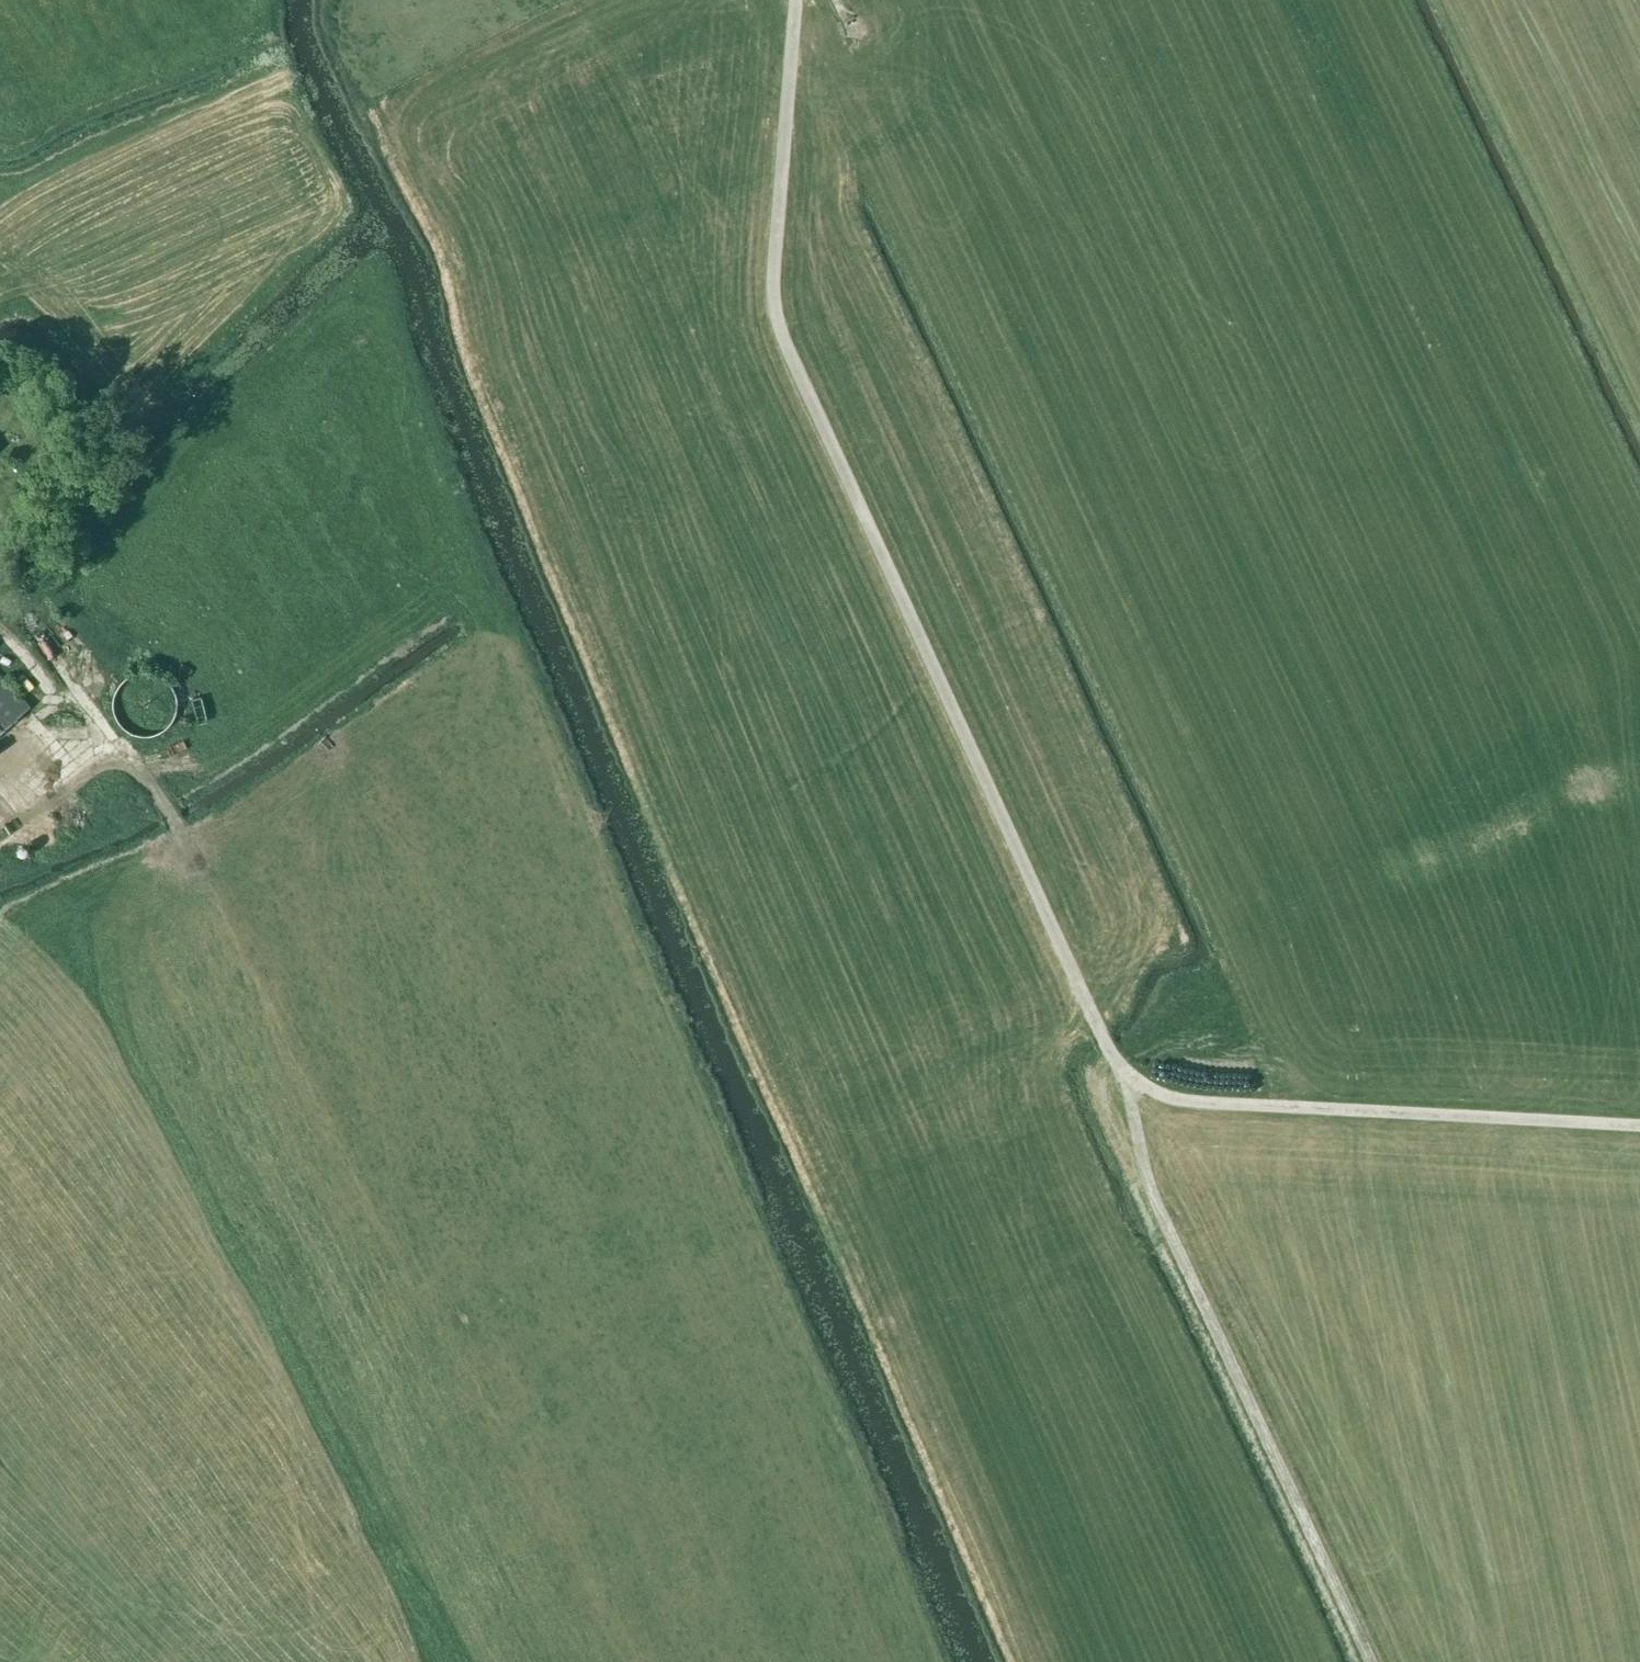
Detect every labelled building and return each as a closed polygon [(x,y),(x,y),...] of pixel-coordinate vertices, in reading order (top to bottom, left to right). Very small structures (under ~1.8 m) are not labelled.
[(0,678),(0,737),(29,710),(0,678)]
